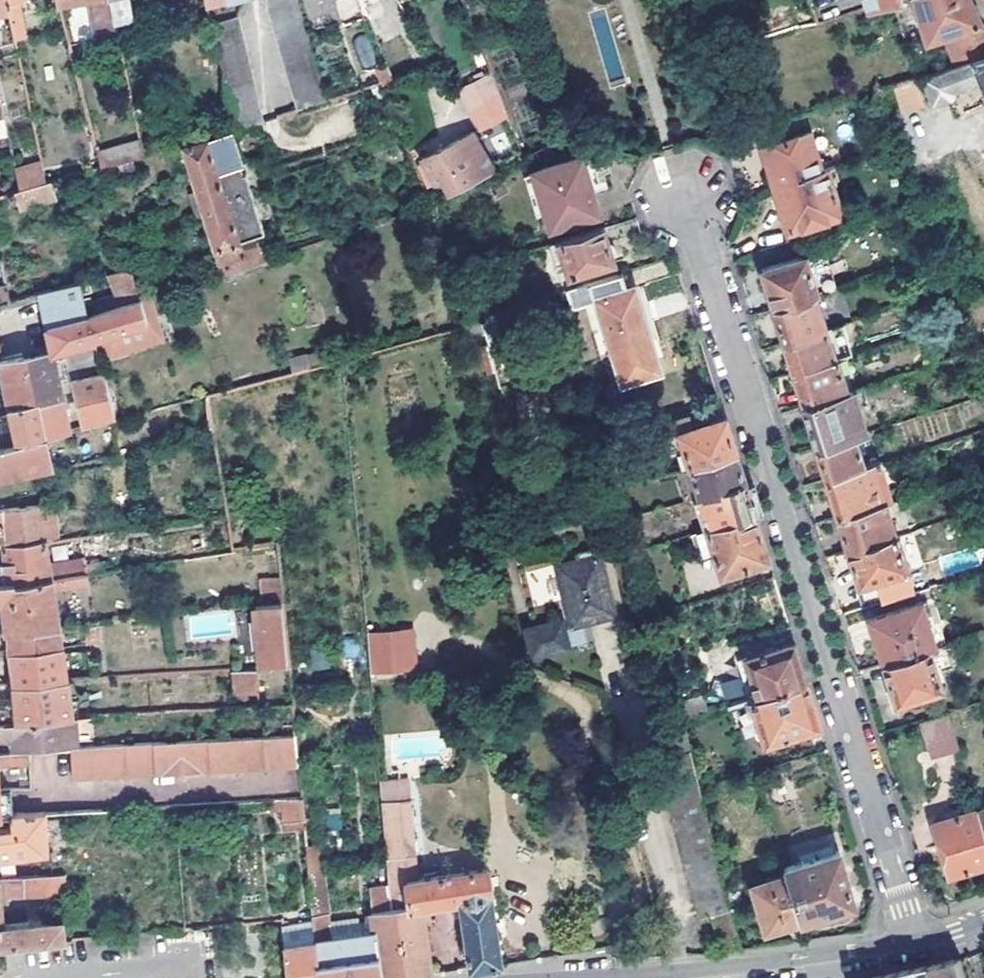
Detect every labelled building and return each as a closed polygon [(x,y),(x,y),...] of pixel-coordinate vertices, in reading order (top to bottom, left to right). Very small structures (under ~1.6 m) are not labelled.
[(11,10),(9,0),(0,0),(0,12),(11,10)] [(11,10),(12,15),(62,4),(61,0),(9,0),(11,10)] [(99,40),(121,36),(113,0),(92,0),(99,40)] [(272,6),(300,105),(328,96),(298,0),(271,0),(272,6)] [(821,8),(818,0),(810,0),(814,9),(821,8)] [(814,9),(818,23),(870,6),(868,0),(844,0),(821,8),(814,9)] [(963,36),(972,62),(983,58),(983,20),(973,0),(913,0),(925,39),(949,31),(960,28),(963,36)] [(238,126),(265,117),(240,13),(214,20),(238,126)] [(951,39),(963,36),(960,28),(949,31),(951,39)] [(364,34),(351,40),(364,67),(377,61),(364,34)] [(972,62),(923,77),(930,100),(949,94),(953,86),(977,78),(983,94),(983,58),(972,62)] [(454,95),(477,133),(511,118),(493,74),(454,95)] [(896,86),(899,113),(920,110),(916,83),(896,86)] [(0,117),(0,135),(4,135),(5,148),(13,147),(6,116),(0,117)] [(254,234),(243,238),(222,167),(247,160),(235,126),(216,133),(187,142),(224,273),(273,257),(268,245),(259,247),(254,234)] [(435,186),(446,182),(452,196),(499,171),(477,133),(425,156),(435,180),(433,181),(435,186)] [(777,190),(824,173),(813,135),(764,149),(777,190)] [(107,166),(148,154),(144,137),(102,148),(107,166)] [(600,214),(589,182),(598,179),(590,154),(535,172),(553,228),(600,214)] [(427,189),(435,186),(433,181),(435,180),(425,156),(416,161),(427,189)] [(824,173),(777,190),(789,229),(842,213),(830,171),(824,173)] [(55,180),(46,182),(21,189),(17,190),(22,208),(60,197),(55,180)] [(564,256),(569,274),(614,261),(603,227),(562,239),(566,255),(564,256)] [(775,307),(816,294),(818,294),(806,256),(763,269),(775,307)] [(88,315),(142,299),(135,272),(127,270),(111,273),(116,294),(85,303),(88,315)] [(605,330),(610,329),(624,377),(657,367),(634,288),(627,289),(622,271),(567,289),(572,307),(595,301),(605,330)] [(52,350),(53,352),(97,341),(96,337),(144,322),(147,316),(142,299),(88,315),(85,303),(79,282),(40,292),(52,350)] [(12,300),(10,288),(0,290),(0,303),(7,301),(12,300)] [(12,300),(7,301),(9,308),(37,301),(35,293),(12,300)] [(785,341),(826,328),(827,328),(816,294),(775,307),(785,341)] [(795,371),(835,359),(826,328),(785,341),(795,371)] [(54,362),(53,352),(52,350),(24,355),(27,367),(54,362)] [(315,351),(288,359),(292,372),(319,364),(315,351)] [(27,367),(24,355),(23,354),(1,358),(11,406),(38,401),(46,436),(71,429),(57,362),(54,362),(27,367)] [(805,405),(847,391),(837,358),(835,359),(795,371),(805,405)] [(106,375),(74,382),(84,427),(116,418),(106,375)] [(818,447),(856,435),(868,431),(856,389),(847,391),(805,405),(818,447)] [(11,406),(12,411),(11,411),(13,417),(0,420),(0,422),(4,446),(46,436),(38,401),(11,406)] [(679,432),(689,465),(736,450),(731,435),(726,417),(687,429),(684,415),(660,423),(664,437),(679,432)] [(677,469),(689,465),(679,432),(664,437),(674,470),(677,469)] [(828,478),(865,466),(856,435),(818,447),(828,478)] [(4,446),(0,447),(0,474),(39,466),(52,463),(46,436),(4,446)] [(582,455),(603,449),(601,441),(580,447),(582,455)] [(736,450),(689,465),(698,497),(746,482),(741,466),(736,450)] [(839,515),(885,501),(891,499),(880,462),(865,466),(828,478),(839,515)] [(689,465),(677,469),(686,500),(698,497),(689,465)] [(746,482),(698,497),(703,512),(708,512),(712,527),(755,513),(752,502),(746,482)] [(850,548),(895,534),(885,501),(839,515),(850,548)] [(7,525),(9,545),(47,542),(43,504),(0,510),(0,526),(7,525)] [(755,513),(712,527),(708,528),(721,573),(770,560),(765,544),(759,526),(755,513)] [(9,545),(7,525),(0,526),(0,563),(6,562),(4,546),(9,545)] [(84,557),(85,561),(112,557),(108,532),(81,536),(84,557)] [(706,533),(695,535),(700,559),(711,557),(706,533)] [(895,534),(850,548),(861,583),(909,568),(898,533),(895,534)] [(50,562),(47,542),(9,545),(4,546),(6,562),(0,563),(0,582),(52,578),(50,562)] [(564,627),(562,619),(532,627),(535,639),(536,654),(569,646),(569,644),(586,640),(582,622),(615,614),(598,548),(577,554),(578,560),(556,565),(569,617),(571,626),(564,627)] [(85,561),(84,557),(50,562),(52,578),(76,573),(86,572),(85,561)] [(7,632),(9,632),(11,632),(34,630),(61,627),(54,591),(78,587),(76,573),(52,578),(0,582),(0,599),(5,599),(7,632)] [(258,579),(259,594),(280,592),(278,576),(258,579)] [(291,661),(284,596),(269,598),(259,599),(266,663),(276,662),(291,661)] [(884,661),(931,647),(936,645),(923,601),(871,617),(884,661)] [(569,617),(562,619),(564,627),(571,626),(569,617)] [(85,641),(97,639),(95,622),(83,624),(85,641)] [(9,632),(10,649),(12,649),(64,644),(61,627),(34,630),(11,632),(9,632)] [(535,639),(532,627),(525,629),(532,655),(536,654),(535,639)] [(414,629),(367,633),(370,677),(418,673),(414,629)] [(747,656),(759,697),(808,682),(800,658),(796,643),(747,656)] [(12,649),(16,682),(70,678),(64,644),(12,649)] [(931,647),(884,661),(896,699),(942,686),(931,647)] [(738,659),(751,700),(759,697),(747,656),(738,659)] [(231,698),(258,698),(257,671),(231,672),(231,698)] [(16,682),(19,718),(73,714),(71,683),(70,678),(16,682)] [(740,679),(720,683),(724,699),(744,695),(740,679)] [(759,697),(751,700),(736,704),(744,730),(760,727),(765,743),(821,727),(821,726),(815,706),(808,682),(759,697)] [(682,717),(705,710),(702,696),(678,703),(682,717)] [(948,711),(920,718),(932,756),(960,747),(948,711)] [(0,719),(0,736),(29,734),(74,731),(73,714),(19,718),(0,719)] [(29,734),(0,736),(0,749),(29,748),(29,734)] [(0,749),(0,762),(33,760),(32,747),(29,748),(0,749)] [(285,819),(305,817),(303,795),(282,796),(285,819)] [(390,865),(394,907),(400,907),(422,905),(460,901),(492,897),(488,868),(419,877),(410,878),(402,799),(384,800),(390,865)] [(412,799),(402,799),(410,878),(419,877),(412,799)] [(979,807),(935,821),(950,872),(983,862),(983,824),(979,807)] [(49,850),(49,839),(66,837),(64,811),(10,815),(11,830),(0,830),(0,856),(49,850)] [(806,848),(809,858),(835,851),(832,841),(806,848)] [(324,906),(321,847),(306,847),(310,907),(324,906)] [(835,851),(809,858),(785,865),(787,872),(801,917),(855,902),(839,850),(835,851)] [(373,901),(373,909),(394,907),(390,865),(361,867),(363,893),(367,902),(373,901)] [(801,917),(787,872),(752,883),(765,928),(801,917)] [(64,937),(62,918),(4,923),(1,894),(25,891),(24,875),(0,877),(0,943),(64,937)] [(502,964),(492,897),(460,901),(462,908),(470,968),(487,966),(502,964)] [(400,907),(407,977),(420,975),(431,974),(422,905),(400,907)] [(318,937),(323,977),(396,977),(407,977),(400,907),(394,907),(373,909),(375,930),(327,936),(318,937)] [(317,927),(318,937),(327,936),(325,912),(316,913),(317,927)] [(318,937),(317,927),(285,930),(285,942),(318,937)] [(285,942),(289,977),(323,977),(318,937),(285,942)] [(871,977),(969,977),(964,958),(945,962),(901,972),(871,977)]
